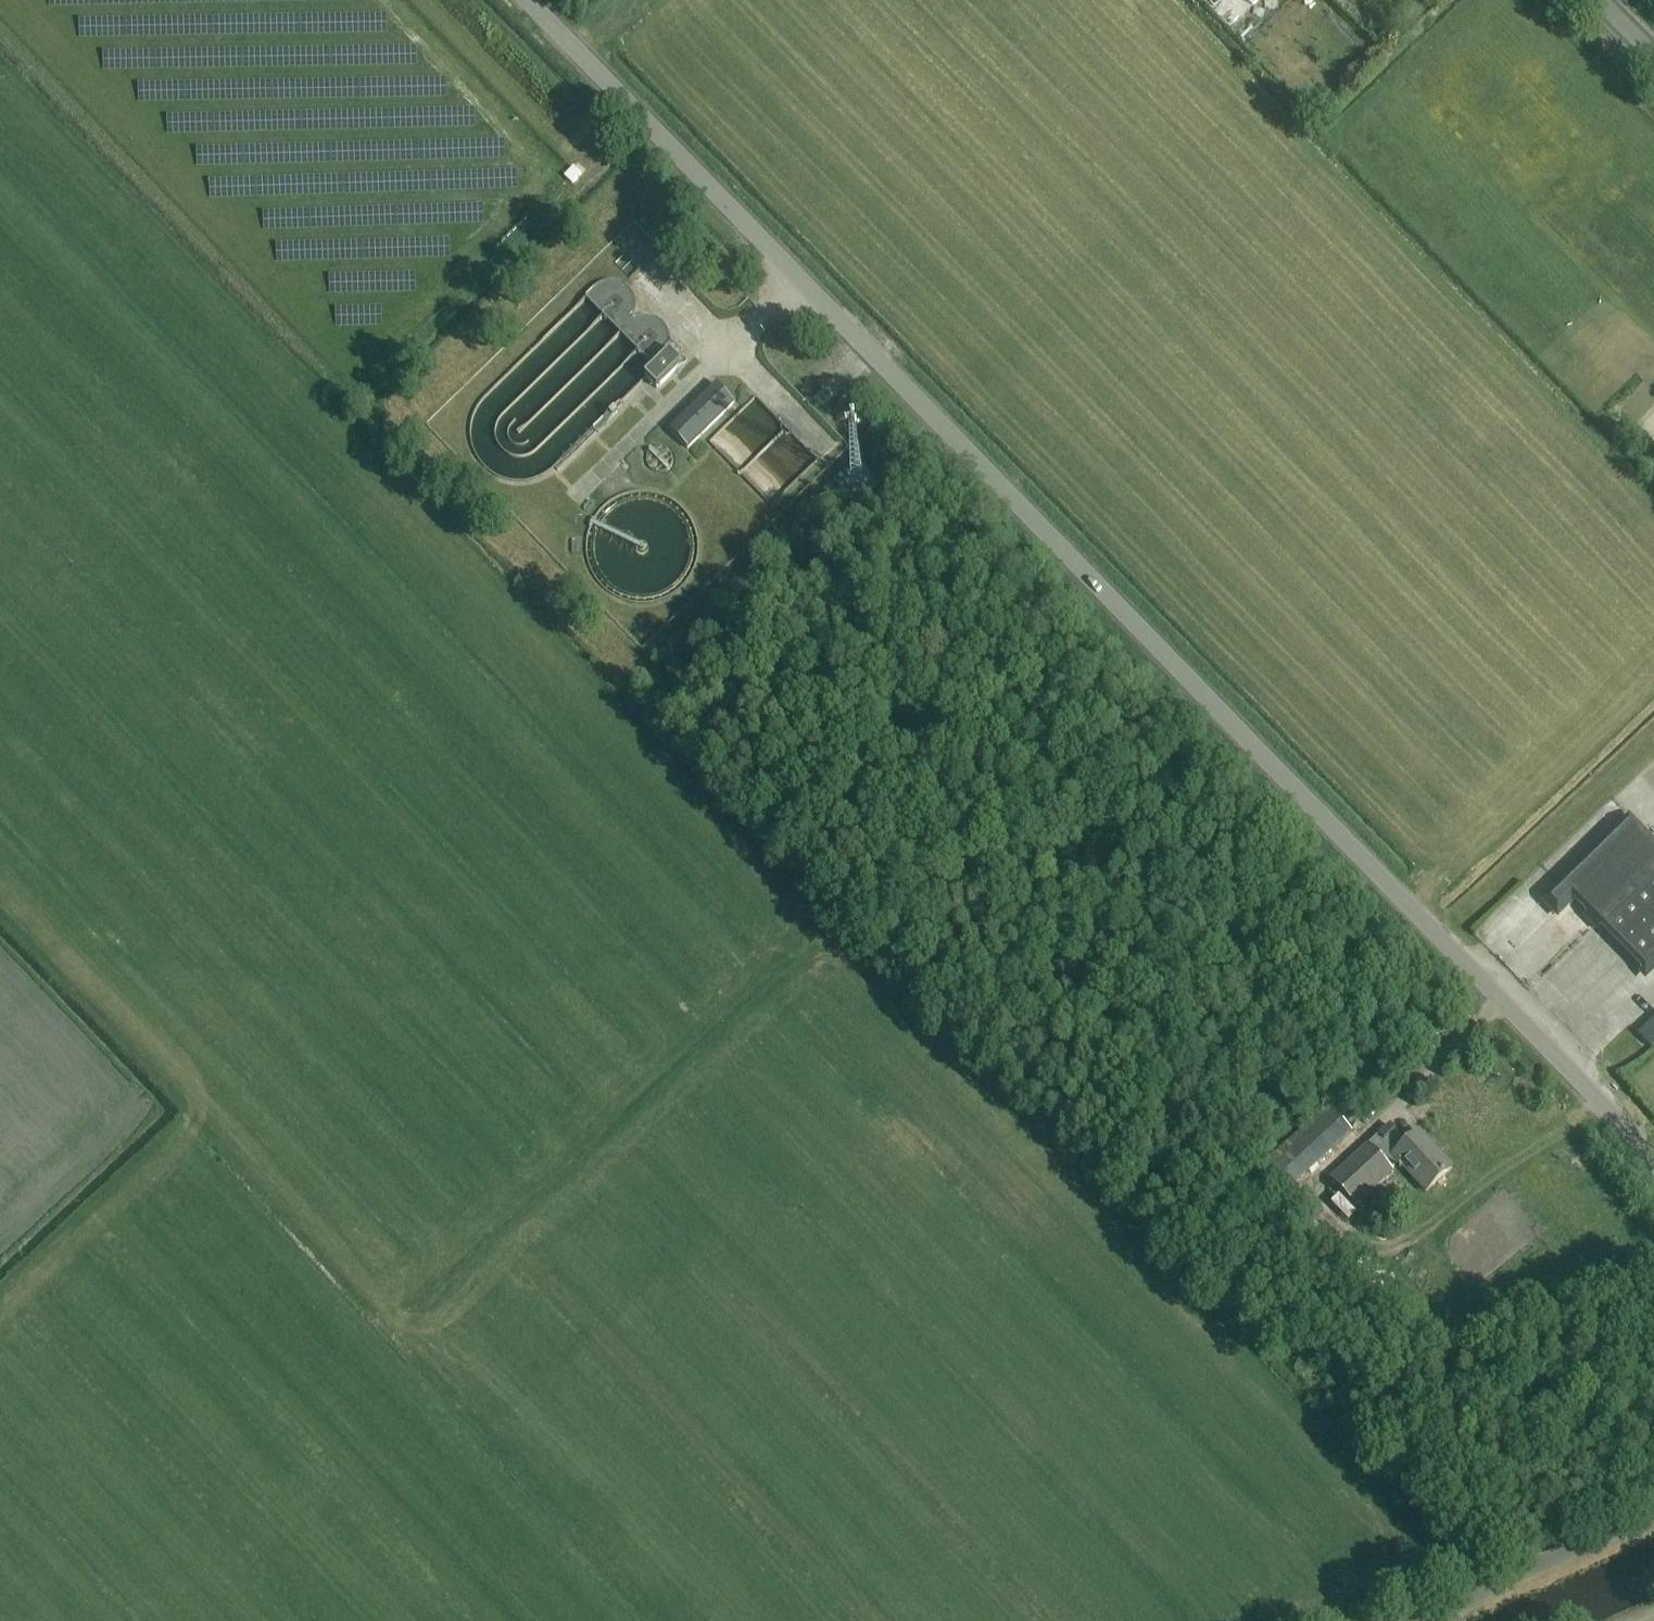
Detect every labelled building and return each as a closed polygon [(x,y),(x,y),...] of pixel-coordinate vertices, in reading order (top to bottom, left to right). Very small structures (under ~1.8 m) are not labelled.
[(634,323),(634,320),(636,316),(636,313),(636,308),(636,303),(634,298),(631,294),(623,287),(617,284),(612,284),(607,285),(602,287),(597,289),(586,300),(655,370),(645,380),(656,390),(669,377),(666,374),(685,357),(672,344),(671,340),(670,335),(668,331),(666,328),(661,324),(656,321),(651,320),(645,320),(639,321),(634,323)] [(687,450),(735,404),(717,386),(669,431),(687,450)] [(1632,819),(1547,902),(1560,915),(1574,901),(1598,926),(1653,872),(1653,842),(1632,819)] [(1598,926),(1645,975),(1653,967),(1653,872),(1598,926)] [(1638,1036),(1652,1050),(1653,1048),(1653,1020),(1638,1036)] [(1277,1204),(1354,1135),(1329,1108),(1253,1176),(1277,1204)] [(1408,1146),(1390,1127),(1332,1180),(1357,1208),(1394,1174),(1392,1172),(1400,1164),(1427,1194),(1452,1170),(1420,1135),(1408,1146)] [(1335,1191),(1327,1198),(1357,1229),(1364,1223),(1335,1191)]
